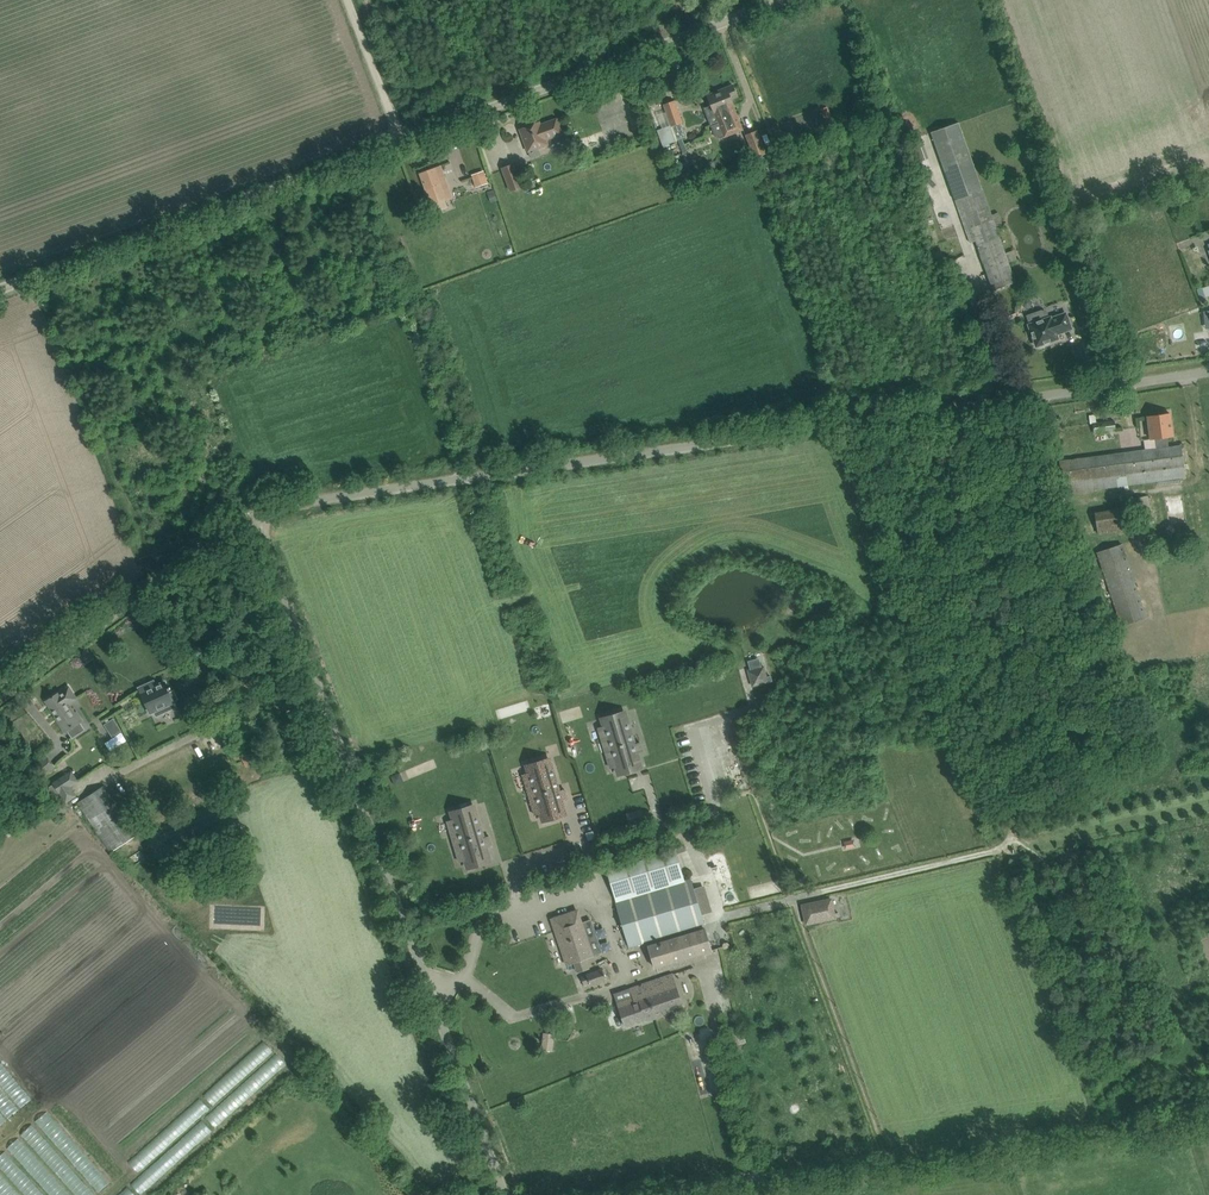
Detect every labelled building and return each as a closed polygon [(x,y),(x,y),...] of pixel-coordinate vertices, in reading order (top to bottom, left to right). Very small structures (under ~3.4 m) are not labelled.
[(704,107),(711,124),(718,122),(727,118),(725,113),(727,113),(725,108),(734,104),(732,99),(738,96),(733,85),(720,90),(720,92),(708,97),(711,105),(704,107)] [(664,104),(668,115),(672,127),(683,123),(675,100),(664,104)] [(718,122),(711,124),(716,137),(720,139),(724,137),(724,138),(744,130),(734,104),(725,108),(727,113),(725,113),(727,118),(718,122)] [(821,109),(825,120),(831,118),(827,107),(821,109)] [(564,135),(562,130),(558,119),(540,125),(539,122),(520,129),(529,152),(531,158),(540,155),(538,149),(549,145),(548,141),(564,135)] [(998,212),(991,215),(958,122),(931,132),(970,243),(976,241),(993,290),(1015,282),(995,226),(1002,224),(998,212)] [(745,135),(757,165),(770,160),(758,130),(745,135)] [(502,169),(511,191),(523,186),(514,164),(502,169)] [(421,174),(425,185),(432,205),(446,199),(444,193),(450,191),(441,166),(421,174)] [(472,174),(476,187),(488,183),(483,171),(472,174)] [(487,192),(491,202),(497,200),(494,190),(487,192)] [(959,266),(950,269),(957,290),(960,289),(966,288),(959,266)] [(966,288),(960,289),(963,300),(969,298),(966,288)] [(1197,290),(1202,304),(1208,302),(1203,288),(1197,290)] [(1026,315),(1030,325),(1028,326),(1029,328),(1028,329),(1030,334),(1031,334),(1036,347),(1039,346),(1040,347),(1045,345),(1046,343),(1057,339),(1056,335),(1071,329),(1064,312),(1050,318),(1049,315),(1048,313),(1047,312),(1046,311),(1044,310),(1041,310),(1026,315)] [(1156,448),(1064,461),(1060,461),(1062,473),(1064,493),(1185,477),(1181,445),(1169,446),(1168,437),(1173,436),(1170,413),(1148,417),(1151,439),(1155,438),(1156,448)] [(1093,424),(1094,433),(1116,430),(1115,421),(1096,423),(1093,424)] [(1133,500),(1141,542),(1151,540),(1148,523),(1154,522),(1149,497),(1133,500)] [(1088,513),(1092,533),(1118,529),(1115,509),(1088,513)] [(1097,553),(1121,626),(1146,617),(1123,545),(1097,553)] [(748,671),(753,686),(772,681),(770,676),(767,677),(764,666),(748,671)] [(139,688),(145,700),(150,712),(174,701),(166,682),(153,688),(151,683),(139,688)] [(46,701),(53,711),(61,723),(62,723),(67,731),(83,721),(77,712),(74,714),(68,704),(76,698),(69,687),(60,693),(60,692),(46,701)] [(617,766),(619,775),(637,769),(636,767),(640,765),(637,753),(643,751),(640,742),(634,744),(624,711),(602,718),(611,747),(605,748),(611,768),(617,766)] [(237,751),(246,767),(256,762),(248,745),(237,751)] [(32,767),(42,779),(47,775),(57,767),(47,755),(38,763),(32,767)] [(549,759),(527,766),(535,794),(529,796),(535,816),(541,814),(544,822),(566,815),(561,801),(567,799),(565,790),(559,792),(549,759)] [(72,770),(64,775),(51,784),(65,805),(78,796),(72,786),(79,781),(72,770)] [(400,773),(391,776),(395,785),(400,783),(402,778),(400,773)] [(103,786),(85,798),(78,803),(110,853),(136,836),(103,786)] [(451,812),(458,834),(452,835),(460,862),(466,860),(468,868),(490,862),(486,847),(492,845),(489,836),(483,838),(473,805),(451,812)] [(628,816),(631,825),(642,821),(639,812),(628,816)] [(592,830),(585,832),(587,839),(594,837),(592,830)] [(681,873),(674,849),(605,870),(612,894),(681,873)] [(703,924),(689,878),(615,901),(629,947),(703,924)] [(801,904),(805,922),(834,916),(830,897),(801,904)] [(551,919),(567,965),(574,962),(578,972),(589,968),(585,958),(593,956),(592,955),(601,952),(591,920),(582,923),(578,911),(551,919)] [(648,946),(654,967),(711,950),(704,929),(648,946)] [(581,977),(584,985),(589,984),(590,986),(605,980),(602,969),(586,974),(586,975),(581,977)] [(633,997),(628,998),(617,1002),(625,1026),(645,1020),(646,1021),(680,1009),(676,998),(669,975),(629,988),(633,997)] [(728,1027),(733,1046),(746,1042),(741,1023),(728,1027)] [(542,1039),(541,1052),(552,1053),(553,1040),(542,1039)]
